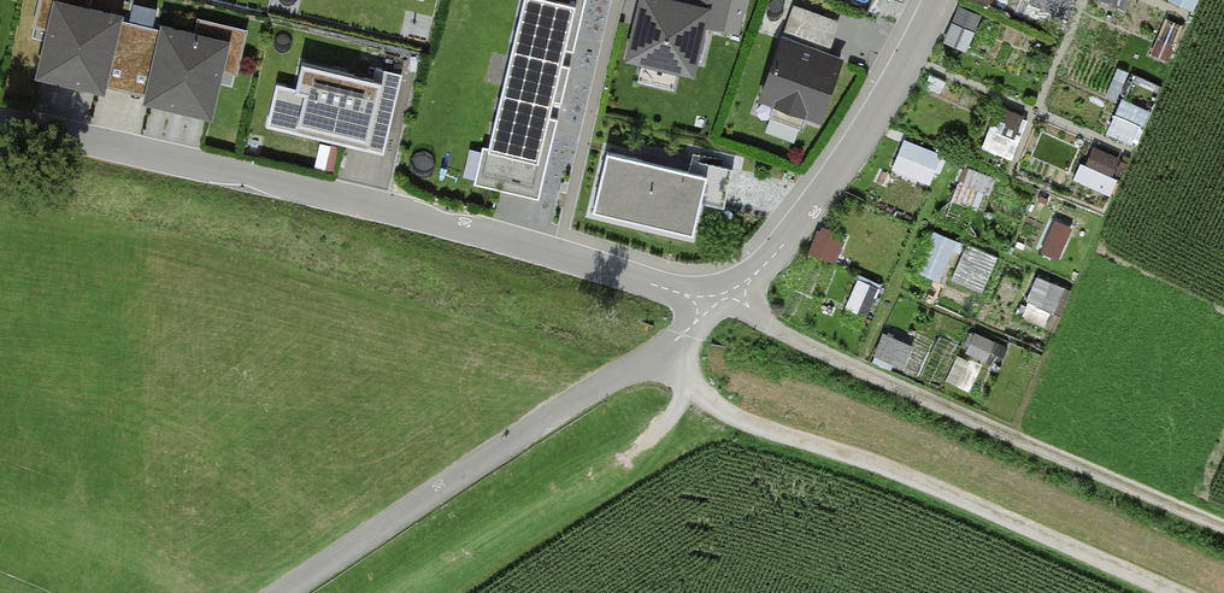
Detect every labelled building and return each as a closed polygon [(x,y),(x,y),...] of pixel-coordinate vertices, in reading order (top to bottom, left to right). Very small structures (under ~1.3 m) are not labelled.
[(31,38),(48,43),(38,83),(101,98),(104,87),(149,98),(146,109),(210,124),(220,83),(234,87),(247,34),(199,22),(194,42),(87,16),(91,0),(40,0),(31,38)] [(506,72),(557,84),(574,6),(583,7),(585,0),(523,0),(506,72)] [(671,0),(643,0),(629,55),(691,69),(703,19),(720,24),(725,10),(741,13),(745,0),(686,0),(685,3),(671,0)] [(970,46),(982,11),(961,3),(948,39),(970,46)] [(841,25),(794,9),(761,105),(822,125),(844,62),(830,58),(841,25)] [(506,72),(479,184),(538,198),(547,161),(539,159),(557,84),(506,72)] [(296,95),(276,91),(266,131),(382,159),(401,81),(376,74),(371,91),(301,75),(296,95)] [(1138,141),(1152,107),(1124,95),(1110,130),(1138,141)] [(987,143),(1016,154),(1031,114),(1002,104),(987,143)] [(902,140),(898,169),(938,175),(942,147),(902,140)] [(688,178),(607,159),(594,217),(692,239),(700,204),(723,210),(731,173),(691,164),(688,178)] [(1077,178),(1114,190),(1120,171),(1083,159),(1077,178)] [(957,198),(984,206),(994,171),(966,164),(957,198)] [(945,278),(964,240),(939,227),(919,265),(945,278)] [(952,268),(947,294),(983,301),(989,275),(952,268)] [(874,357),(904,370),(918,339),(888,326),(874,357)] [(946,385),(961,340),(938,333),(924,378),(946,385)]
